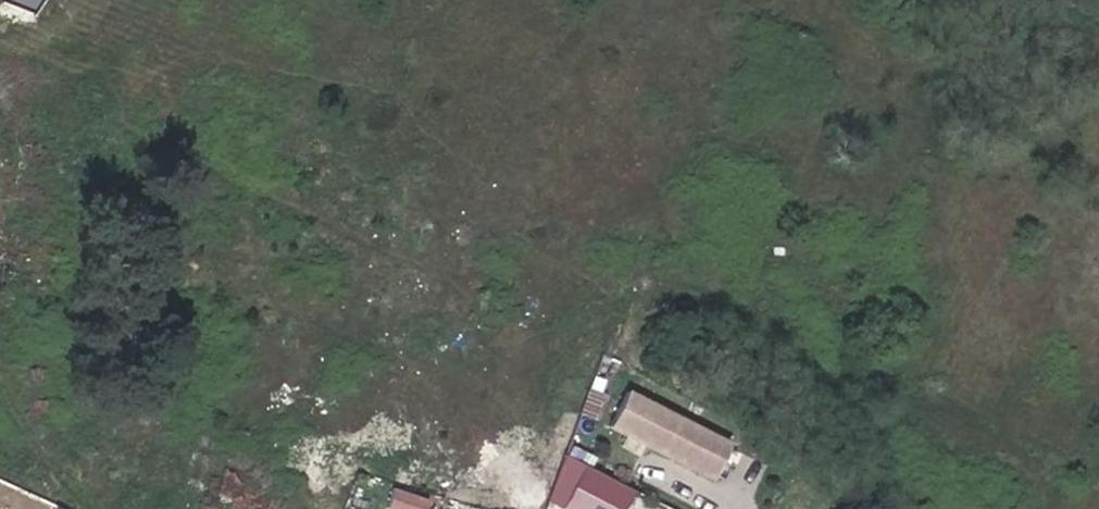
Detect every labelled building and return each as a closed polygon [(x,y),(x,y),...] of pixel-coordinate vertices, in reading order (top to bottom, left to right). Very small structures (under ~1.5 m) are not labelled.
[(733,445),(634,394),(617,427),(716,478),(733,445)] [(635,488),(586,463),(563,507),(568,508),(624,508),(635,488)] [(420,492),(404,491),(404,508),(420,508),(420,492)]
